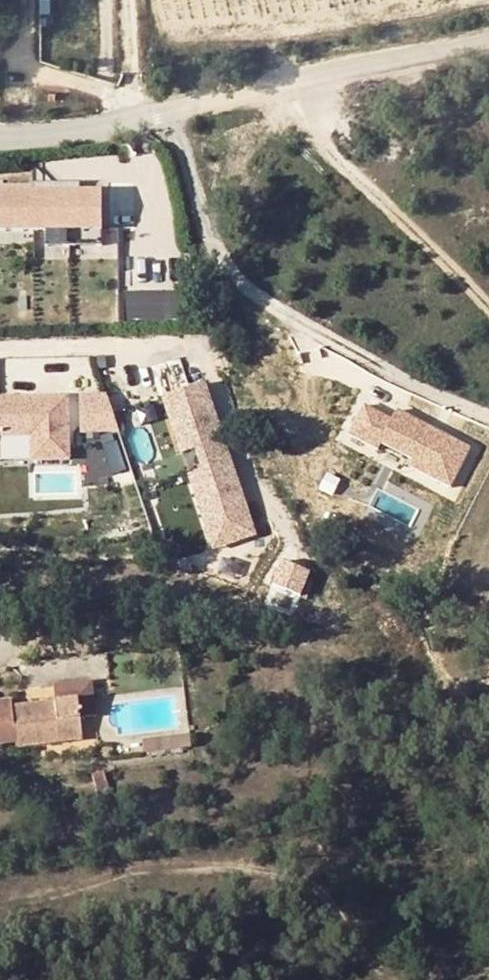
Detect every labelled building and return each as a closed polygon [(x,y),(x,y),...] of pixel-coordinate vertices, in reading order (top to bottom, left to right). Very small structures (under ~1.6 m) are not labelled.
[(0,194),(0,232),(46,231),(46,246),(102,246),(102,193),(0,194)] [(181,292),(136,293),(137,311),(163,309),(164,323),(182,322),(181,292)] [(204,388),(162,402),(182,458),(195,454),(202,475),(189,480),(199,509),(244,505),(204,388)] [(104,398),(77,399),(79,435),(116,433),(104,398)] [(65,399),(0,401),(0,439),(29,438),(30,462),(67,461),(65,399)] [(391,420),(363,406),(348,435),(377,449),(380,443),(416,461),(413,468),(449,487),(469,448),(396,410),(391,420)] [(244,505),(199,509),(209,538),(223,534),(228,548),(255,539),(244,505)] [(223,534),(209,538),(214,553),(228,548),(223,534)] [(310,578),(282,566),(273,589),(301,601),(310,578)] [(75,728),(92,728),(91,694),(43,696),(44,712),(74,711),(75,728)] [(74,711),(44,712),(4,713),(4,705),(0,705),(0,750),(6,750),(6,757),(77,754),(75,728),(74,711)] [(104,811),(98,789),(85,793),(91,814),(104,811)]
